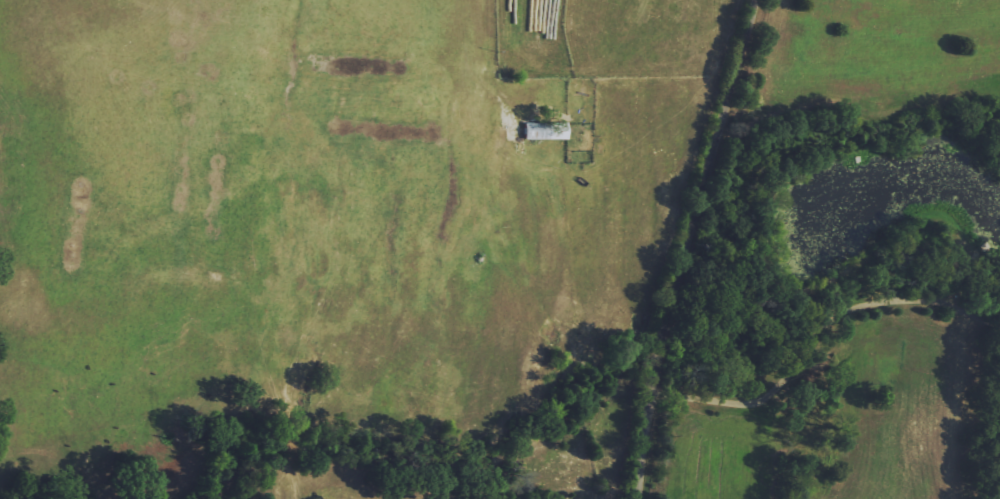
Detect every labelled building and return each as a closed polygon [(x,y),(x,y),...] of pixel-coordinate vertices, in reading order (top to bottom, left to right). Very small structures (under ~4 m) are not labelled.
[(565,139),(566,123),(522,122),(522,139),(565,139)]
